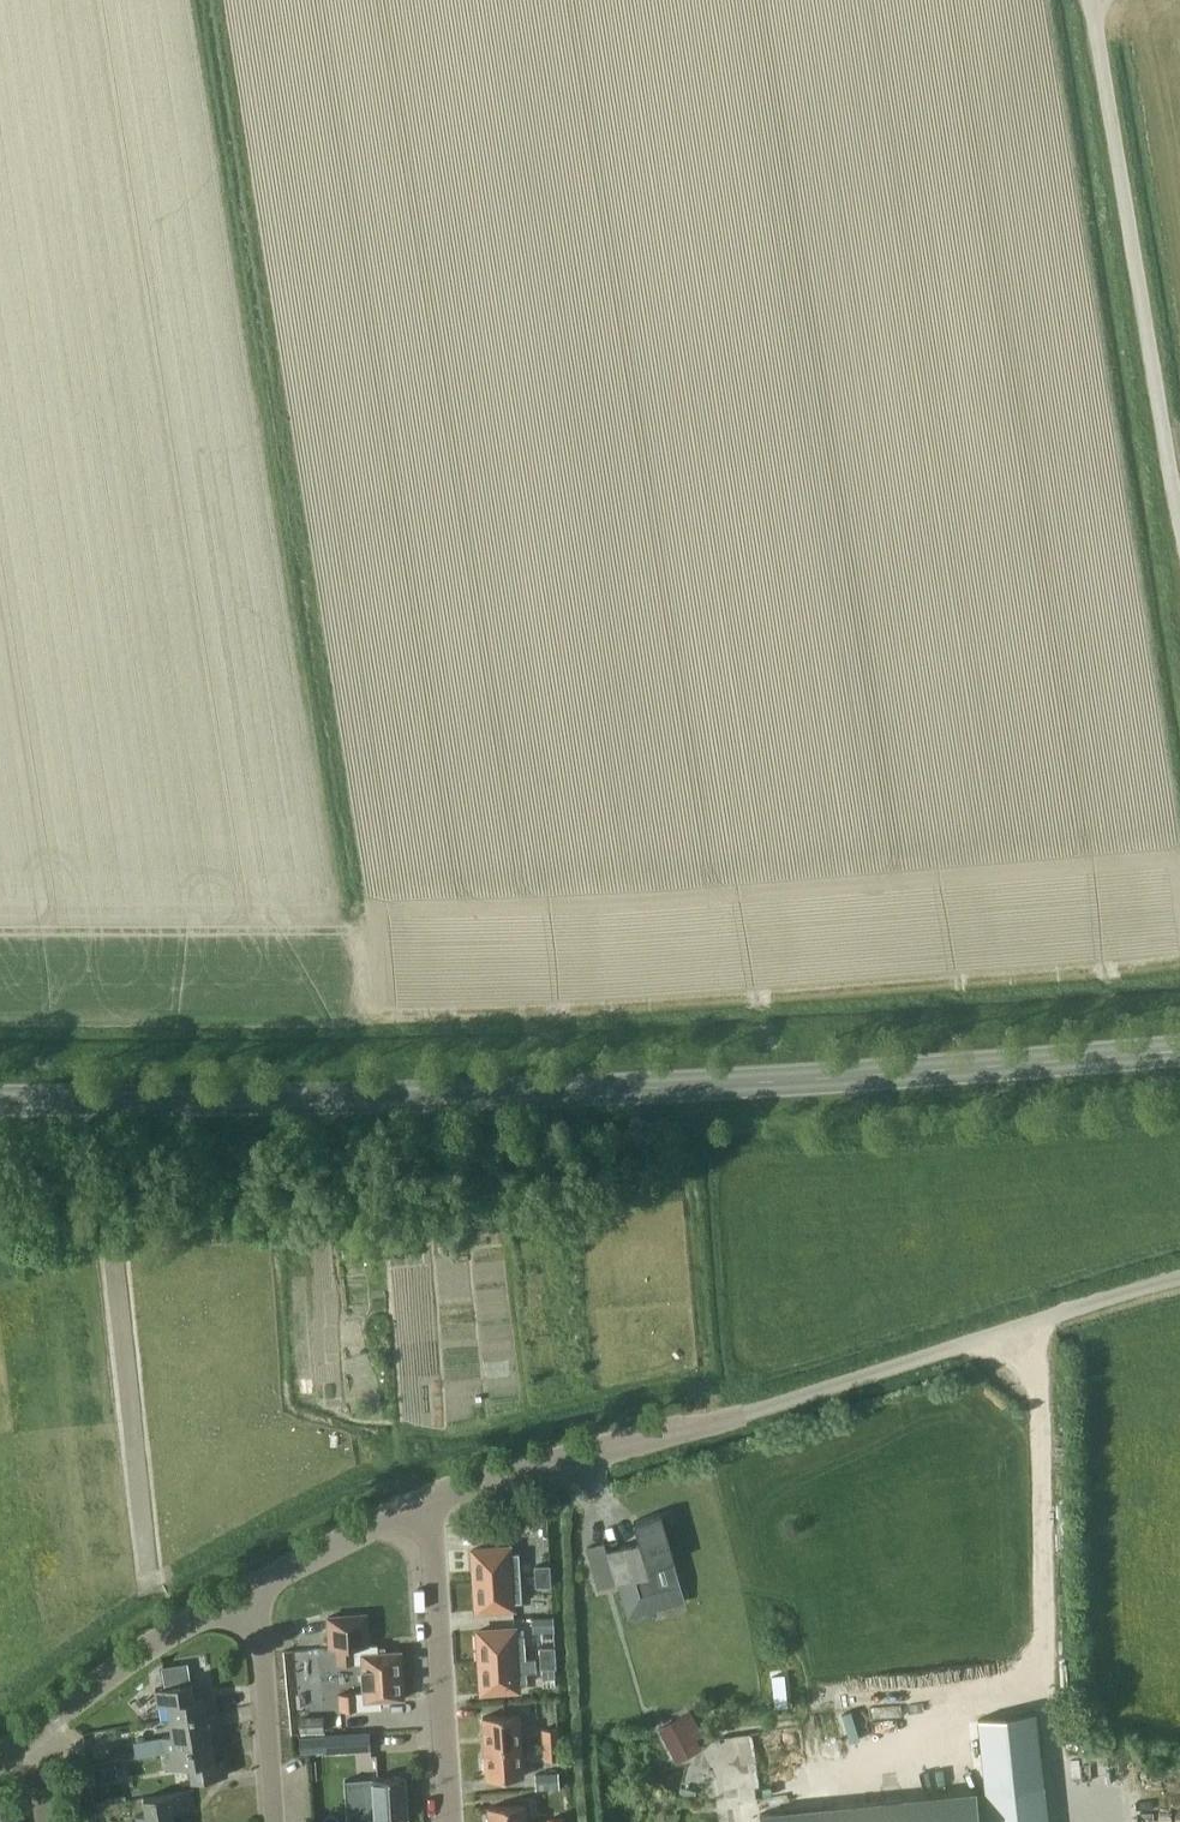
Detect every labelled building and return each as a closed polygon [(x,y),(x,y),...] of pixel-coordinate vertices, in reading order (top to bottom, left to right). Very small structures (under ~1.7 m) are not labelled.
[(615,1582),(634,1577),(639,1594),(679,1584),(673,1561),(660,1512),(634,1519),(639,1540),(606,1549),(603,1540),(587,1544),(596,1577),(612,1573),(615,1582)] [(471,1548),(473,1579),(519,1576),(517,1553),(511,1553),(510,1545),(471,1548)] [(534,1575),(550,1574),(550,1563),(534,1564),(534,1575)] [(551,1585),(550,1574),(534,1575),(535,1586),(551,1585)] [(519,1576),(473,1579),(475,1611),(514,1608),(514,1600),(520,1599),(519,1576)] [(366,1613),(327,1616),(330,1647),(336,1646),(337,1662),(361,1660),(362,1676),(403,1673),(401,1649),(382,1650),(381,1646),(376,1647),(375,1644),(369,1644),(366,1613)] [(533,1631),(554,1629),(553,1614),(532,1615),(533,1631)] [(525,1658),(525,1657),(523,1632),(516,1632),(515,1627),(476,1630),(478,1661),(525,1658)] [(539,1646),(539,1657),(556,1655),(555,1645),(539,1646)] [(556,1655),(539,1657),(540,1667),(556,1666),(556,1655)] [(535,1656),(525,1657),(525,1658),(478,1661),(480,1692),(519,1690),(519,1683),(527,1682),(526,1670),(536,1669),(535,1656)] [(168,1703),(170,1718),(217,1711),(215,1694),(193,1698),(190,1682),(189,1682),(186,1662),(163,1666),(166,1686),(155,1688),(158,1705),(168,1703)] [(403,1673),(362,1676),(364,1691),(338,1694),(340,1711),(382,1707),(381,1703),(388,1702),(388,1699),(405,1697),(403,1673)] [(666,1723),(683,1761),(713,1747),(695,1710),(666,1723)] [(220,1727),(217,1711),(170,1718),(172,1733),(162,1735),(165,1751),(212,1743),(210,1728),(220,1727)] [(759,1812),(760,1821),(1047,1821),(1035,1711),(978,1717),(985,1789),(759,1812)] [(482,1716),(484,1747),(521,1744),(519,1713),(482,1716)] [(324,1730),(323,1714),(298,1716),(299,1731),(324,1730)] [(541,1727),(542,1743),(559,1741),(558,1726),(541,1727)] [(370,1731),(323,1734),(324,1750),(324,1751),(371,1748),(370,1731)] [(560,1756),(559,1741),(542,1743),(543,1757),(560,1756)] [(212,1743),(165,1751),(168,1767),(189,1764),(192,1779),(227,1774),(225,1757),(215,1758),(212,1743)] [(521,1744),(484,1747),(486,1777),(523,1775),(521,1744)] [(559,1787),(559,1770),(534,1772),(535,1789),(559,1787)] [(343,1779),(347,1821),(375,1821),(375,1819),(408,1817),(405,1775),(372,1777),(343,1779)] [(137,1821),(174,1821),(173,1818),(172,1810),(193,1806),(191,1789),(144,1797),(146,1812),(136,1814),(137,1821)] [(2,1804),(5,1821),(20,1821),(17,1802),(2,1804)] [(489,1821),(526,1821),(525,1804),(488,1807),(489,1821)]
